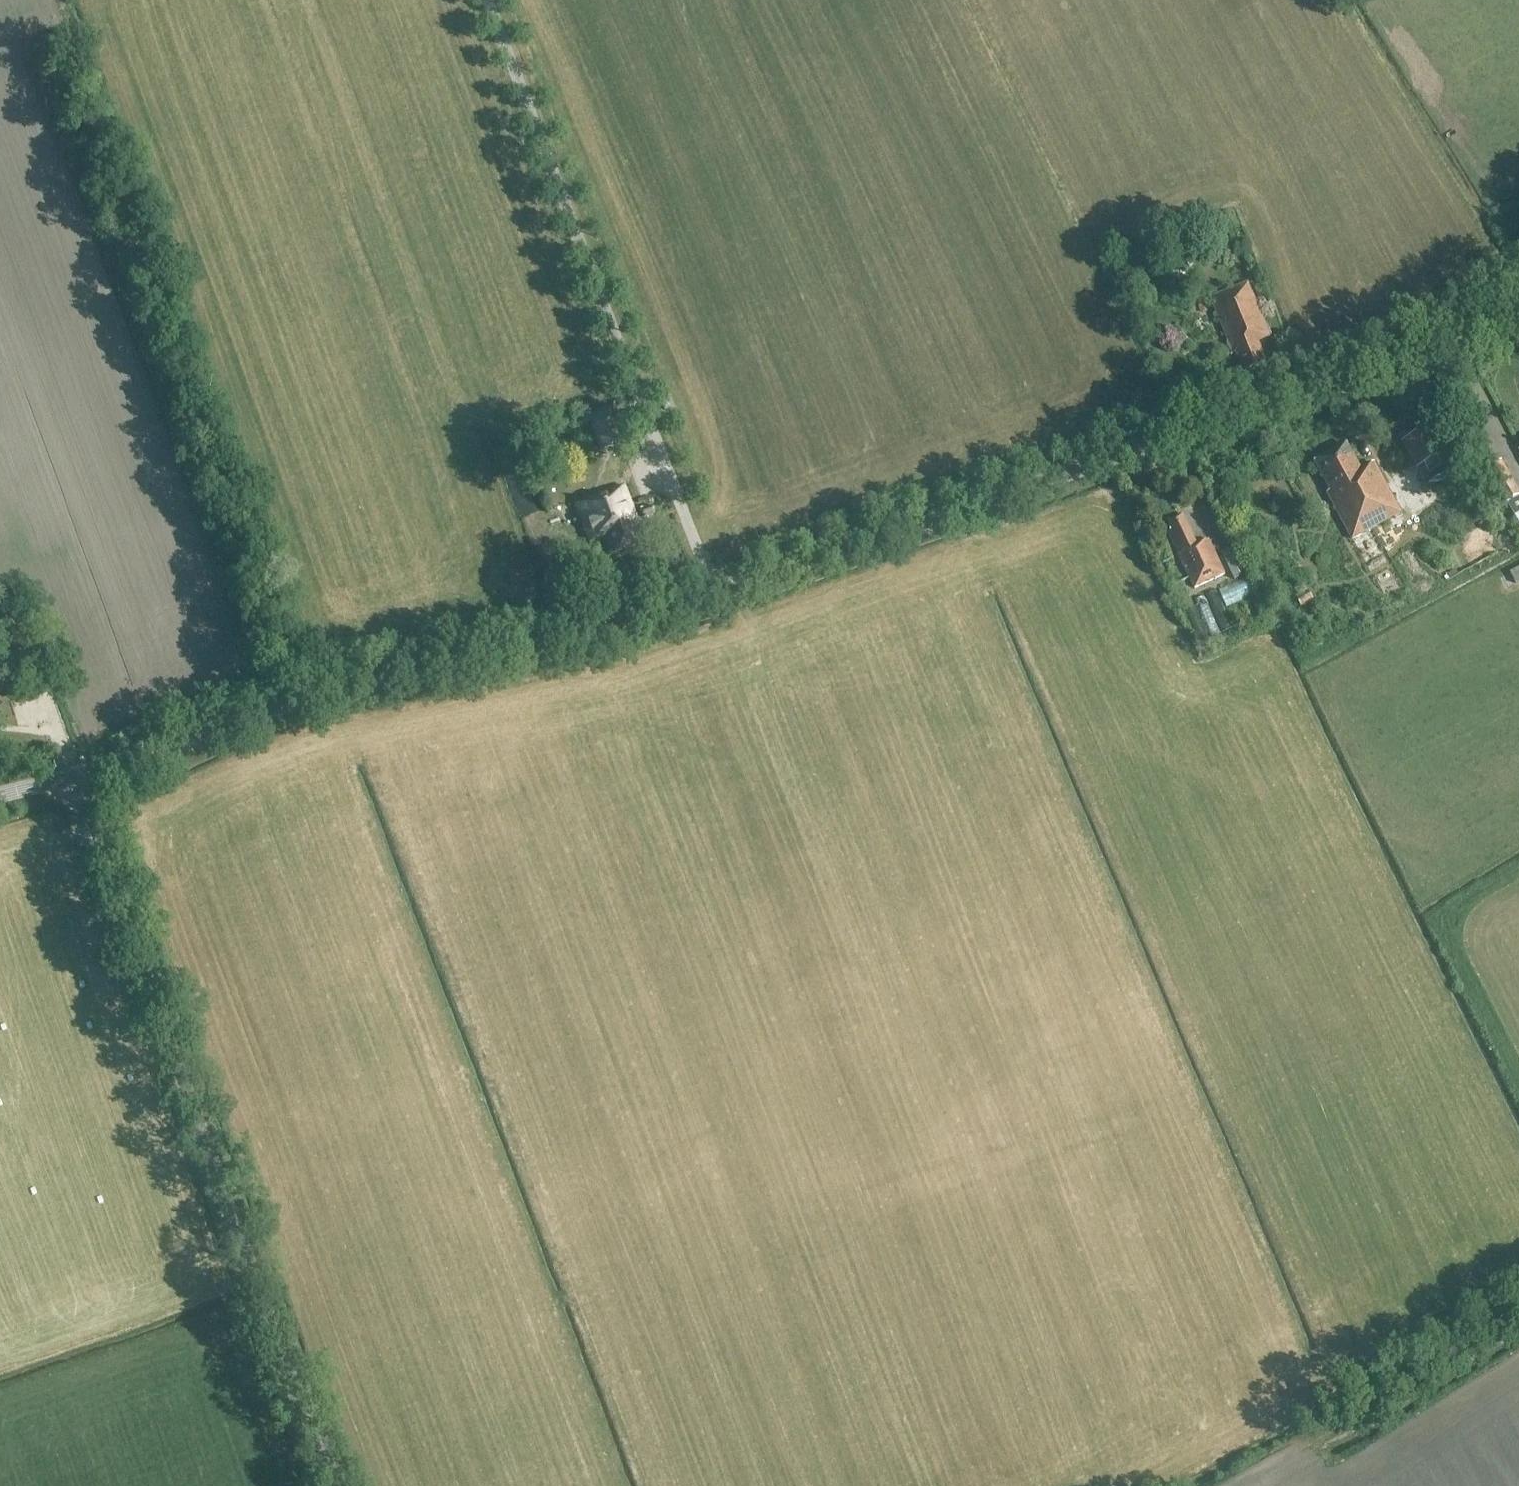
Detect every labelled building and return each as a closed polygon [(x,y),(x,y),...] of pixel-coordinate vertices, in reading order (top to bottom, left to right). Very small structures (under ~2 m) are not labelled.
[(1267,364),(1258,343),(1270,338),(1248,283),(1210,298),(1233,353),(1237,352),(1245,372),(1267,364)] [(612,408),(589,416),(586,418),(597,449),(624,439),(624,438),(623,438),(612,408)] [(1441,455),(1426,428),(1403,440),(1418,467),(1441,455)] [(1384,555),(1370,530),(1400,513),(1374,464),(1361,471),(1347,445),(1315,462),(1331,492),(1327,493),(1366,565),(1384,555)] [(1502,460),(1485,470),(1505,504),(1507,503),(1515,517),(1518,515),(1518,489),(1502,460)] [(609,555),(641,543),(633,522),(636,521),(622,486),(575,504),(590,543),(603,538),(609,555)] [(643,518),(655,513),(652,507),(640,511),(643,518)] [(1194,589),(1225,574),(1208,539),(1197,545),(1183,516),(1168,523),(1172,530),(1168,532),(1194,589)] [(1474,556),(1481,544),(1469,538),(1463,549),(1474,556)] [(1221,553),(1233,580),(1216,588),(1224,606),(1254,592),(1233,547),(1221,553)]
